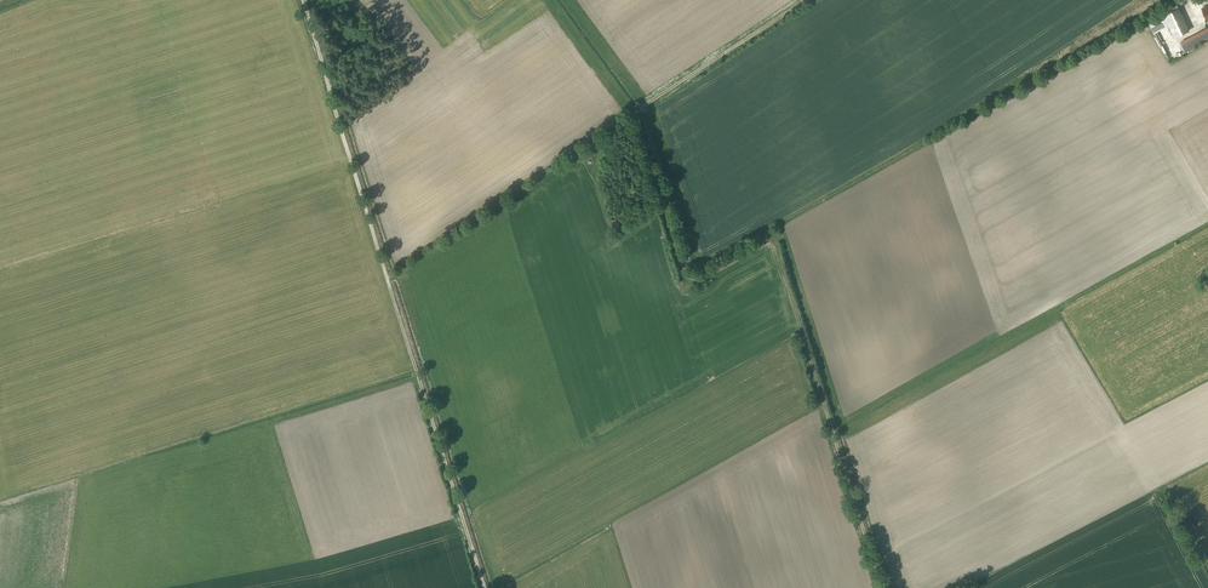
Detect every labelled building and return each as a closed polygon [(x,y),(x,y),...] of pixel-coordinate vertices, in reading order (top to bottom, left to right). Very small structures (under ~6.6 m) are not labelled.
[(1189,30),(1177,5),(1164,11),(1164,12),(1165,14),(1149,22),(1153,31),(1169,24),(1175,37),(1189,30)] [(1207,38),(1207,32),(1207,31),(1182,43),(1185,49),(1207,38)]
